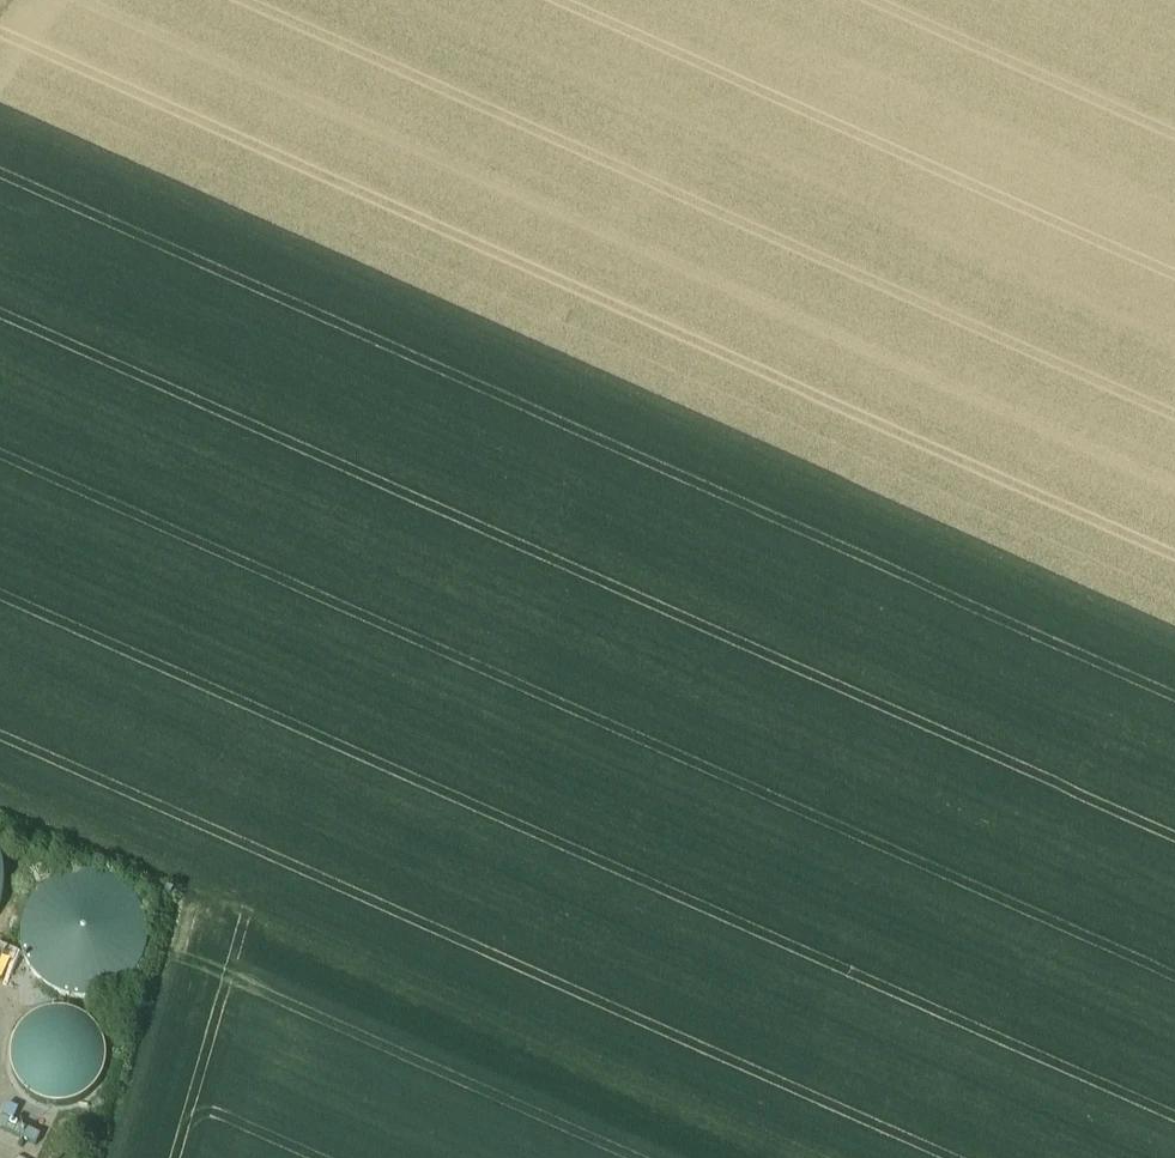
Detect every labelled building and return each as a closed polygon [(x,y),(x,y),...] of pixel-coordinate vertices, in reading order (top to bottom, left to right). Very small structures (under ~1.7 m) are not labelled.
[(22,977),(106,998),(112,975),(126,978),(147,894),(35,866),(15,944),(30,948),(22,977)] [(93,1098),(96,1023),(15,1020),(12,1094),(93,1098)]
